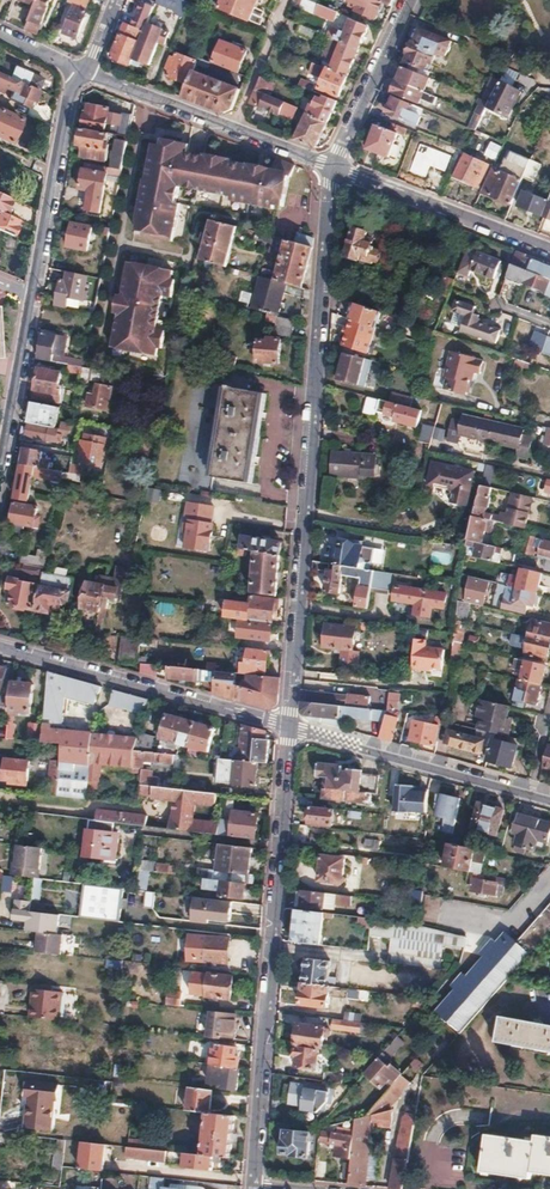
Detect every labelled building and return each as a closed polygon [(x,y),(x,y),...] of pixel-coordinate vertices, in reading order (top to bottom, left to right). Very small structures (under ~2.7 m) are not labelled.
[(26,29),(37,33),(50,0),(37,0),(36,5),(26,29)] [(64,33),(77,38),(88,11),(87,10),(91,0),(70,0),(68,4),(74,6),(64,33)] [(156,2),(174,10),(172,15),(183,20),(190,2),(185,0),(157,0),(156,2)] [(214,5),(219,7),(219,8),(250,22),(250,20),(261,25),(263,19),(261,19),(264,12),(259,9),(262,0),(223,0),(222,1),(220,0),(216,0),(214,5)] [(299,7),(334,21),(337,11),(309,0),(302,0),(299,7)] [(358,5),(356,10),(380,21),(383,14),(385,14),(388,8),(387,5),(387,4),(377,0),(346,0),(358,5)] [(142,3),(133,25),(145,30),(151,14),(154,8),(142,3)] [(140,43),(132,64),(138,67),(140,61),(149,65),(159,43),(165,45),(170,32),(152,25),(154,21),(152,20),(154,16),(151,14),(145,30),(140,43)] [(332,27),(328,37),(331,38),(358,49),(367,27),(350,20),(345,32),(332,27)] [(126,22),(121,35),(140,43),(145,30),(133,25),(126,22)] [(300,25),(297,33),(321,43),(325,35),(300,25)] [(409,54),(406,63),(412,65),(410,71),(423,76),(428,63),(432,64),(437,53),(445,56),(451,43),(420,29),(415,39),(416,40),(415,43),(413,42),(408,54),(409,54)] [(121,35),(111,58),(131,66),(132,64),(140,43),(121,35)] [(331,38),(329,43),(341,47),(337,56),(352,62),(358,49),(331,38)] [(223,41),(213,63),(239,73),(248,51),(223,41)] [(177,53),(168,76),(188,84),(193,72),(197,63),(198,61),(177,53)] [(336,56),(333,62),(341,65),(337,73),(347,76),(352,62),(337,56),(336,56)] [(198,61),(197,63),(209,68),(211,62),(199,57),(198,61)] [(17,82),(38,91),(43,80),(3,62),(2,64),(0,63),(0,74),(17,82)] [(324,67),(319,81),(321,82),(319,88),(338,96),(347,76),(337,73),(324,67)] [(403,68),(397,82),(425,93),(430,79),(423,76),(410,71),(403,68)] [(506,68),(500,81),(513,87),(520,74),(506,68)] [(188,84),(183,98),(225,114),(233,110),(241,89),(193,72),(188,84)] [(38,91),(17,82),(0,74),(0,94),(3,89),(12,93),(9,99),(26,107),(30,100),(33,102),(38,91)] [(261,77),(256,90),(266,95),(272,81),(261,77)] [(300,78),(297,85),(311,91),(314,85),(300,78)] [(489,103),(487,107),(507,116),(520,91),(513,87),(500,81),(496,90),(489,103)] [(397,82),(392,93),(420,104),(421,99),(435,105),(438,98),(425,93),(397,82)] [(488,86),(482,100),(489,103),(496,90),(488,86)] [(256,90),(251,103),(280,115),(281,113),(294,119),(297,110),(298,108),(266,95),(256,90)] [(311,104),(307,114),(327,123),(336,101),(324,96),(323,99),(317,97),(313,105),(311,104)] [(390,103),(387,110),(406,118),(419,123),(423,114),(413,110),(414,105),(394,97),(391,103),(390,103)] [(479,104),(475,113),(483,116),(487,107),(489,103),(482,100),(478,98),(476,102),(479,104)] [(11,142),(21,120),(5,113),(8,107),(0,104),(0,137),(11,142)] [(85,116),(83,126),(105,129),(109,108),(89,105),(87,116),(85,116)] [(112,123),(109,134),(127,137),(132,116),(120,114),(117,124),(112,123)] [(307,114),(295,140),(316,148),(327,123),(307,114)] [(377,127),(368,149),(389,158),(399,135),(377,127)] [(82,129),(79,146),(85,147),(83,157),(106,161),(109,151),(105,150),(108,134),(82,129)] [(137,213),(135,221),(138,222),(136,231),(156,235),(155,238),(174,242),(182,203),(177,202),(180,186),(231,197),(230,201),(274,210),(275,205),(283,207),(288,177),(291,177),(294,166),(276,159),(271,170),(263,166),(263,170),(257,169),(258,165),(246,163),(246,164),(229,161),(230,158),(204,153),(203,156),(187,152),(178,151),(180,142),(163,139),(162,145),(153,143),(146,180),(143,180),(138,205),(144,206),(143,214),(137,213)] [(117,141),(111,168),(122,170),(127,143),(117,141)] [(497,160),(502,145),(490,141),(485,156),(497,160)] [(180,142),(178,151),(187,152),(189,144),(180,142)] [(511,147),(506,158),(529,168),(532,160),(534,157),(511,147)] [(466,154),(455,176),(474,185),(476,181),(481,183),(489,166),(466,154)] [(492,171),(483,189),(492,193),(490,196),(512,206),(524,179),(529,168),(506,158),(499,174),(492,171)] [(529,168),(524,179),(534,183),(542,164),(532,160),(529,168)] [(108,167),(107,174),(108,174),(121,177),(122,170),(111,168),(108,167)] [(83,169),(79,190),(104,194),(108,174),(107,174),(83,169)] [(519,206),(544,216),(549,202),(549,201),(525,192),(519,206)] [(4,213),(11,199),(0,194),(0,212),(4,213)] [(11,235),(17,220),(4,213),(0,212),(0,230),(11,235)] [(205,245),(201,261),(227,268),(237,228),(211,221),(208,235),(205,234),(202,244),(205,245)] [(72,223),(68,247),(87,251),(92,227),(72,223)] [(101,227),(98,242),(107,243),(110,229),(101,227)] [(355,230),(346,257),(367,263),(368,260),(378,263),(381,253),(371,250),(373,244),(365,241),(368,233),(355,230)] [(263,270),(261,277),(276,281),(286,284),(302,288),(312,250),(313,239),(298,233),(295,243),(287,240),(256,232),(255,238),(272,243),(270,253),(277,255),(277,258),(282,259),(279,271),(276,270),(275,273),(263,270)] [(469,247),(460,266),(495,280),(502,262),(478,253),(479,251),(469,247)] [(511,264),(512,265),(528,271),(549,280),(549,267),(527,258),(528,256),(516,251),(511,264)] [(117,315),(111,348),(155,357),(156,349),(161,349),(165,331),(156,329),(162,297),(171,298),(175,281),(170,280),(172,271),(128,262),(121,296),(119,305),(115,304),(113,314),(117,315)] [(512,265),(507,276),(524,283),(528,271),(512,265)] [(61,280),(56,304),(68,307),(69,298),(82,300),(87,275),(68,271),(66,281),(61,280)] [(524,283),(549,293),(549,280),(528,271),(524,283)] [(260,277),(251,308),(268,313),(277,315),(286,284),(276,281),(261,277),(260,277)] [(446,277),(439,295),(447,299),(451,289),(455,281),(446,277)] [(456,301),(452,312),(466,317),(461,332),(496,345),(502,330),(486,324),(486,326),(479,323),(480,319),(478,318),(478,316),(473,314),(476,308),(456,301)] [(350,302),(347,313),(352,315),(351,319),(376,328),(381,313),(350,302)] [(268,313),(267,319),(276,321),(277,316),(277,315),(268,313)] [(276,321),(274,334),(291,339),(294,321),(277,316),(276,321)] [(351,321),(343,345),(367,353),(376,328),(351,319),(350,320),(351,321)] [(428,329),(422,343),(428,345),(429,343),(434,331),(428,329)] [(434,331),(429,343),(452,351),(455,343),(469,349),(467,355),(479,360),(483,348),(434,331)] [(535,332),(530,346),(538,349),(543,335),(535,332)] [(44,334),(39,359),(69,365),(83,368),(84,362),(54,356),(55,354),(59,355),(62,337),(44,334)] [(259,342),(257,362),(279,364),(281,340),(268,339),(268,342),(259,342)] [(345,353),(338,380),(364,387),(371,360),(345,353)] [(222,354),(220,363),(234,367),(237,358),(222,354)] [(69,365),(68,372),(82,374),(83,368),(69,365)] [(82,374),(81,378),(100,382),(102,372),(83,368),(82,374)] [(39,369),(34,398),(59,402),(61,389),(58,389),(62,373),(39,369)] [(90,395),(87,407),(108,411),(113,388),(98,385),(95,396),(90,395)] [(227,387),(212,477),(248,483),(263,394),(227,387)] [(392,392),(389,403),(410,408),(413,398),(392,392)] [(370,397),(366,411),(372,413),(376,412),(397,418),(395,422),(405,425),(404,432),(419,436),(418,442),(430,445),(435,427),(418,423),(421,411),(410,408),(389,403),(370,397)] [(33,402),(30,423),(56,428),(60,407),(33,402)] [(453,419),(450,430),(491,440),(495,423),(463,416),(462,421),(453,419)] [(62,422),(61,429),(71,430),(72,424),(62,422)] [(30,423),(27,436),(56,441),(57,433),(70,436),(71,430),(61,429),(58,428),(56,428),(30,423)] [(495,423),(491,440),(529,448),(532,436),(522,434),(523,430),(495,423)] [(450,430),(448,441),(459,444),(461,436),(491,443),(491,440),(450,430)] [(84,443),(80,463),(100,467),(106,438),(99,437),(98,438),(85,436),(84,443)] [(491,440),(491,443),(519,449),(517,457),(527,459),(529,448),(491,440)] [(24,448),(22,464),(40,467),(43,452),(24,448)] [(333,453),(332,476),(363,478),(363,476),(375,477),(376,460),(364,459),(365,455),(333,453)] [(434,462),(428,485),(454,491),(451,503),(468,507),(476,471),(434,462)] [(22,464),(15,498),(29,500),(33,475),(61,480),(62,478),(63,471),(40,467),(22,464)] [(71,465),(69,473),(80,475),(89,477),(90,470),(86,469),(87,468),(71,465)] [(486,465),(481,486),(489,488),(494,467),(486,465)] [(63,471),(62,478),(79,481),(80,475),(69,473),(63,471)] [(481,486),(474,517),(488,520),(525,529),(532,502),(512,497),(507,514),(502,513),(501,517),(493,515),(492,517),(484,515),(486,509),(488,509),(490,499),(488,498),(491,488),(489,488),(481,486)] [(512,493),(512,497),(532,502),(533,498),(512,493)] [(15,502),(11,524),(24,526),(38,528),(39,520),(35,520),(38,507),(15,502)] [(189,506),(184,532),(189,533),(186,548),(210,551),(214,524),(212,524),(215,509),(189,506)] [(474,517),(469,541),(481,544),(484,535),(488,520),(474,517)] [(11,524),(9,534),(22,536),(24,526),(11,524)] [(365,531),(362,547),(375,549),(372,564),(365,563),(365,568),(383,571),(389,535),(365,531)] [(528,536),(524,554),(528,555),(530,545),(534,546),(536,538),(528,536)] [(243,539),(242,549),(247,550),(256,551),(280,555),(282,542),(253,538),(252,540),(243,539)] [(539,558),(548,560),(549,560),(549,542),(543,540),(539,558)] [(467,547),(466,555),(500,564),(502,555),(494,554),(496,547),(481,544),(469,541),(467,547)] [(340,543),(336,565),(364,570),(365,568),(365,563),(372,564),(375,549),(362,547),(340,543)] [(23,554),(21,563),(45,567),(48,550),(38,549),(37,556),(23,554)] [(256,551),(253,593),(276,596),(280,555),(256,551)] [(502,561),(514,564),(516,554),(505,551),(502,561)] [(89,558),(84,582),(88,582),(89,583),(94,559),(89,558)] [(313,561),(312,570),(329,572),(326,592),(339,594),(342,576),(361,579),(356,607),(368,609),(371,589),(374,572),(364,570),(336,565),(313,561)] [(107,580),(100,612),(101,612),(102,608),(108,609),(111,599),(118,600),(124,569),(115,567),(112,581),(107,580)] [(511,575),(508,586),(537,594),(542,574),(522,569),(520,578),(511,575)] [(44,572),(37,610),(50,612),(51,608),(61,610),(62,603),(65,604),(70,601),(74,578),(44,572)] [(374,572),(371,589),(389,592),(392,575),(374,572)] [(472,578),(468,598),(471,598),(470,602),(483,605),(488,582),(472,578)] [(8,579),(6,590),(13,591),(10,607),(32,612),(37,587),(19,584),(20,581),(8,579)] [(88,582),(83,608),(100,612),(107,580),(101,579),(100,585),(89,583),(88,582)] [(508,586),(503,608),(526,614),(528,604),(534,606),(537,594),(508,586)] [(395,587),(393,600),(416,604),(414,615),(429,617),(431,607),(444,609),(446,595),(395,587)] [(204,601),(202,615),(213,616),(217,589),(206,588),(204,601)] [(6,590),(3,605),(10,607),(13,591),(6,590)] [(251,597),(248,620),(272,623),(274,610),(277,611),(278,600),(251,597)] [(457,601),(455,621),(464,623),(465,623),(469,604),(457,601)] [(239,619),(237,636),(270,640),(272,623),(248,620),(239,619)] [(454,634),(453,641),(462,643),(464,623),(455,621),(454,634)] [(529,638),(549,643),(549,625),(533,621),(529,638)] [(326,625),(324,647),(354,649),(356,627),(326,625)] [(409,628),(407,645),(415,646),(416,640),(417,629),(409,628)] [(120,635),(118,661),(135,663),(138,636),(120,635)] [(525,655),(547,660),(549,648),(549,643),(529,638),(525,655)] [(415,646),(412,669),(422,671),(423,667),(430,668),(442,670),(445,651),(425,648),(426,641),(416,640),(415,646)] [(453,641),(451,662),(458,664),(462,643),(453,641)] [(242,663),(241,674),(246,674),(255,675),(256,671),(267,672),(269,651),(248,648),(247,664),(242,663)] [(515,659),(513,669),(523,672),(521,679),(541,684),(546,666),(515,659)] [(141,663),(140,672),(154,674),(155,665),(141,663)] [(321,663),(320,672),(343,675),(344,665),(321,663)] [(170,666),(169,677),(215,682),(216,671),(170,666)] [(2,691),(8,670),(0,667),(0,690),(2,691)] [(215,682),(214,693),(243,701),(245,684),(236,683),(237,673),(216,671),(215,682)] [(44,723),(43,741),(62,743),(61,753),(60,760),(89,763),(92,733),(61,729),(64,691),(95,700),(97,692),(99,692),(100,686),(49,672),(44,723)] [(245,684),(243,701),(271,709),(278,704),(280,678),(255,675),(246,674),(245,684)] [(519,679),(513,706),(523,708),(524,703),(536,706),(541,684),(521,679),(519,679)] [(9,714),(6,738),(13,738),(16,711),(28,713),(32,687),(13,685),(11,697),(9,714)] [(303,689),(302,702),(368,709),(369,697),(348,694),(348,696),(308,691),(306,689),(303,689)] [(113,690),(109,704),(144,714),(148,700),(113,690)] [(9,714),(11,697),(0,696),(0,714),(9,714)] [(479,698),(474,718),(478,719),(476,729),(494,733),(496,734),(507,737),(510,725),(504,724),(508,706),(479,698)] [(384,721),(379,739),(391,742),(398,718),(393,717),(395,701),(388,701),(387,711),(384,721)] [(302,702),(302,710),(309,720),(339,728),(340,718),(343,718),(343,716),(384,721),(387,711),(368,709),(302,702)] [(167,715),(157,753),(174,754),(177,755),(180,743),(189,746),(195,723),(167,715)] [(414,721),(410,741),(434,747),(439,726),(440,726),(441,720),(441,717),(437,716),(435,725),(414,721)] [(30,721),(28,740),(43,741),(44,723),(30,721)] [(189,746),(187,756),(197,756),(199,749),(207,751),(213,728),(195,723),(189,746)] [(244,726),(240,754),(254,756),(256,738),(265,739),(265,732),(244,726)] [(449,730),(444,744),(482,754),(486,741),(449,730)] [(89,763),(88,781),(98,782),(100,764),(132,767),(134,750),(138,737),(92,733),(89,763)] [(492,739),(487,760),(511,767),(517,746),(506,743),(508,737),(507,737),(496,734),(495,740),(492,739)] [(254,756),(253,762),(258,762),(267,763),(269,739),(265,739),(256,738),(254,756)] [(134,750),(132,767),(140,768),(142,768),(143,761),(173,763),(174,754),(157,753),(134,750)] [(38,751),(37,758),(50,759),(60,760),(61,753),(38,751)] [(29,761),(26,792),(49,794),(50,783),(48,783),(50,759),(37,758),(29,757),(29,761)] [(4,759),(1,789),(26,792),(29,761),(4,759)] [(50,759),(48,783),(50,783),(49,794),(57,795),(60,761),(50,759)] [(224,759),(223,782),(256,785),(258,762),(253,762),(225,759),(224,759)] [(60,761),(57,795),(86,798),(88,781),(89,763),(60,761)] [(318,764),(317,777),(326,778),(325,788),(378,794),(380,777),(362,775),(363,771),(350,769),(349,773),(336,772),(337,766),(318,764)] [(384,781),(382,794),(407,797),(409,784),(384,781)] [(139,784),(138,794),(151,795),(151,797),(174,799),(172,817),(169,817),(167,829),(217,835),(218,827),(213,822),(191,820),(194,802),(214,804),(215,793),(139,784)] [(325,788),(324,798),(365,802),(365,801),(370,802),(370,800),(382,801),(382,794),(378,794),(325,788)] [(441,796),(438,795),(436,817),(445,819),(445,832),(454,834),(462,799),(441,795),(441,796)] [(31,802),(30,812),(51,814),(52,804),(31,802)] [(479,804),(472,828),(497,835),(504,811),(479,804)] [(311,806),(309,823),(332,825),(334,809),(311,806)] [(95,809),(93,820),(115,822),(146,826),(147,815),(95,809)] [(233,812),(231,837),(256,840),(258,815),(233,812)] [(513,833),(519,834),(516,844),(535,850),(538,840),(549,843),(549,839),(549,824),(519,815),(513,833)] [(89,819),(85,856),(116,860),(119,833),(114,832),(115,822),(93,820),(89,819)] [(218,827),(217,835),(226,836),(228,820),(219,819),(218,827)] [(312,833),(311,841),(318,842),(319,834),(312,833)] [(15,857),(13,875),(34,878),(39,878),(42,847),(20,844),(18,857),(15,857)] [(451,845),(446,867),(471,872),(473,861),(485,863),(488,852),(460,846),(451,844),(451,845)] [(219,845),(215,880),(245,883),(248,883),(249,874),(251,849),(219,845)] [(322,852),(319,880),(342,884),(345,858),(333,857),(334,854),(322,852)] [(473,861),(471,872),(474,873),(482,874),(485,863),(473,861)] [(140,862),(139,871),(148,872),(173,875),(174,867),(140,862)] [(194,869),(193,877),(204,878),(205,871),(194,869)] [(139,871),(136,890),(145,891),(148,872),(139,871)] [(474,873),(470,891),(493,896),(494,894),(500,896),(502,884),(486,882),(488,875),(482,874),(474,873)] [(12,895),(15,877),(4,876),(2,894),(12,895)] [(193,877),(192,884),(214,887),(213,888),(221,889),(220,896),(244,898),(245,883),(215,880),(204,878),(193,877)] [(58,896),(58,898),(67,899),(68,886),(48,885),(47,896),(58,896)] [(116,916),(118,888),(81,886),(79,913),(116,916)] [(408,889),(406,902),(421,904),(422,894),(422,891),(408,889)] [(302,890),(300,907),(323,909),(324,899),(346,902),(347,895),(302,890)] [(231,900),(193,898),(191,922),(207,923),(208,920),(229,922),(231,900)] [(15,900),(13,920),(27,922),(26,931),(35,932),(56,934),(58,915),(29,911),(31,902),(15,900)] [(296,909),(293,942),(321,945),(324,912),(296,909)] [(516,943),(531,956),(537,948),(549,933),(549,915),(545,911),(516,943)] [(338,914),(337,921),(371,925),(371,919),(371,918),(338,914)] [(371,925),(370,936),(392,939),(390,963),(441,969),(444,945),(461,947),(463,936),(418,925),(371,919),(371,925)] [(35,932),(33,951),(56,954),(59,934),(56,934),(35,932)] [(206,961),(208,936),(187,934),(185,962),(206,963),(206,961)] [(506,934),(435,1013),(459,1036),(480,1013),(509,980),(531,956),(516,943),(506,934)] [(208,936),(206,961),(228,963),(230,937),(208,936)] [(306,958),(304,983),(328,986),(331,961),(306,958)] [(209,974),(207,995),(230,998),(233,976),(209,974)] [(304,983),(301,1004),(327,1008),(330,986),(328,986),(304,983)] [(33,989),(29,1017),(60,1020),(63,992),(51,991),(36,989),(33,989)] [(169,991),(168,1003),(185,1005),(186,992),(169,991)] [(212,1012),(209,1036),(234,1039),(237,1014),(212,1012)] [(497,1042),(549,1051),(549,1026),(502,1017),(497,1042)] [(332,1019),(331,1029),(359,1032),(360,1022),(332,1019)] [(299,1025),(296,1045),(319,1049),(322,1049),(324,1037),(327,1037),(330,1035),(331,1034),(331,1031),(329,1030),(325,1028),(299,1025)] [(210,1048),(209,1054),(213,1055),(212,1064),(215,1065),(226,1066),(238,1068),(240,1057),(235,1057),(237,1046),(218,1043),(218,1049),(210,1048)] [(296,1045),(294,1058),(297,1058),(295,1067),(316,1070),(319,1049),(296,1045)] [(379,1057),(365,1073),(382,1088),(390,1080),(392,1082),(402,1070),(395,1064),(392,1068),(384,1062),(389,1056),(384,1052),(379,1057)] [(416,1059),(402,1075),(406,1078),(413,1070),(414,1071),(421,1063),(416,1059)] [(208,1064),(206,1076),(213,1077),(215,1065),(212,1064),(208,1064)] [(226,1066),(223,1087),(237,1089),(240,1068),(238,1068),(226,1066)] [(326,1071),(325,1082),(342,1084),(343,1074),(326,1071)] [(351,1158),(349,1185),(366,1186),(372,1125),(391,1127),(393,1110),(391,1110),(392,1104),(411,1083),(406,1078),(402,1075),(365,1117),(355,1119),(353,1138),(351,1158)] [(28,1081),(26,1095),(31,1095),(27,1128),(51,1131),(55,1096),(59,1097),(60,1084),(28,1081)] [(292,1083),(289,1104),(325,1109),(328,1088),(292,1083)] [(190,1086),(187,1110),(208,1112),(210,1113),(213,1089),(190,1086)] [(391,1188),(392,1188),(403,1188),(417,1109),(410,1108),(408,1115),(404,1114),(391,1188)] [(208,1112),(204,1154),(214,1156),(221,1156),(231,1157),(235,1115),(210,1113),(208,1112)] [(322,1132),(321,1142),(336,1144),(334,1156),(346,1157),(348,1146),(345,1145),(346,1136),(347,1129),(338,1128),(337,1134),(322,1132)] [(283,1140),(282,1153),(293,1154),(293,1155),(308,1157),(310,1133),(286,1130),(285,1140),(283,1140)] [(482,1168),(531,1175),(532,1168),(549,1170),(549,1135),(538,1134),(537,1141),(487,1133),(482,1168)] [(346,1136),(345,1145),(348,1146),(346,1157),(351,1158),(353,1138),(346,1136)] [(128,1138),(127,1146),(161,1150),(162,1142),(128,1138)] [(82,1141),(79,1168),(102,1171),(105,1144),(82,1141)] [(127,1146),(126,1155),(137,1156),(137,1158),(165,1161),(166,1150),(161,1150),(127,1146)] [(186,1152),(184,1166),(212,1170),(213,1161),(220,1162),(221,1156),(214,1156),(204,1154),(186,1152)] [(56,1153),(53,1185),(60,1186),(62,1166),(63,1154),(56,1153)] [(197,1181),(151,1176),(150,1188),(197,1188),(197,1181)]
